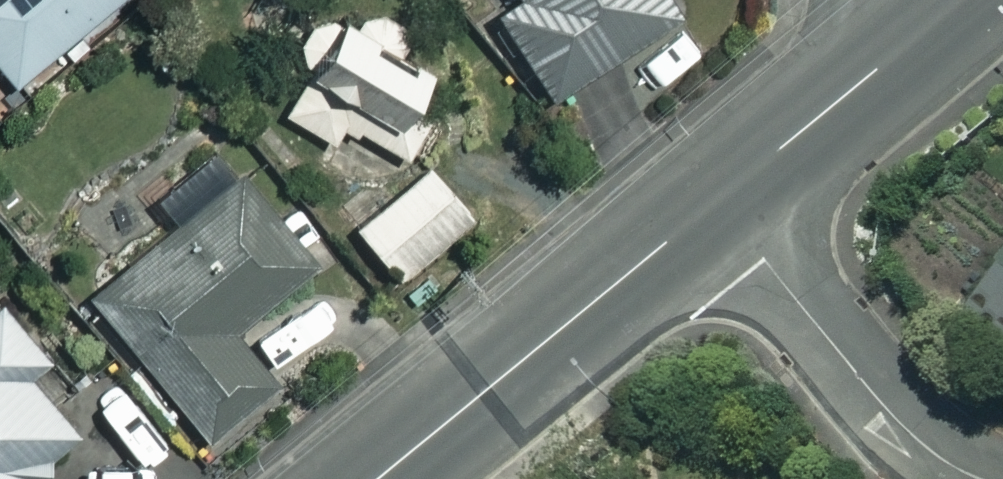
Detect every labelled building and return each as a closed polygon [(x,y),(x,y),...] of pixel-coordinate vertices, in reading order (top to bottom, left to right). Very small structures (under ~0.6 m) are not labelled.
[(9,86),(114,0),(0,0),(0,75),(9,86)] [(510,1),(492,12),(547,99),(674,18),(663,0),(510,0),(510,1)] [(356,4),(343,27),(317,12),(286,62),(306,74),(282,111),(333,144),(346,123),(403,160),(429,120),(402,103),(420,74),(402,63),(416,40),(356,4)] [(163,229),(228,176),(208,151),(143,204),(163,229)] [(471,216),(428,164),(349,230),(393,282),(471,216)] [(312,267),(237,174),(89,295),(207,441),(275,386),(231,332),(312,267)] [(0,298),(0,478),(53,478),(36,459),(81,422),(28,357),(40,347),(0,298)]
